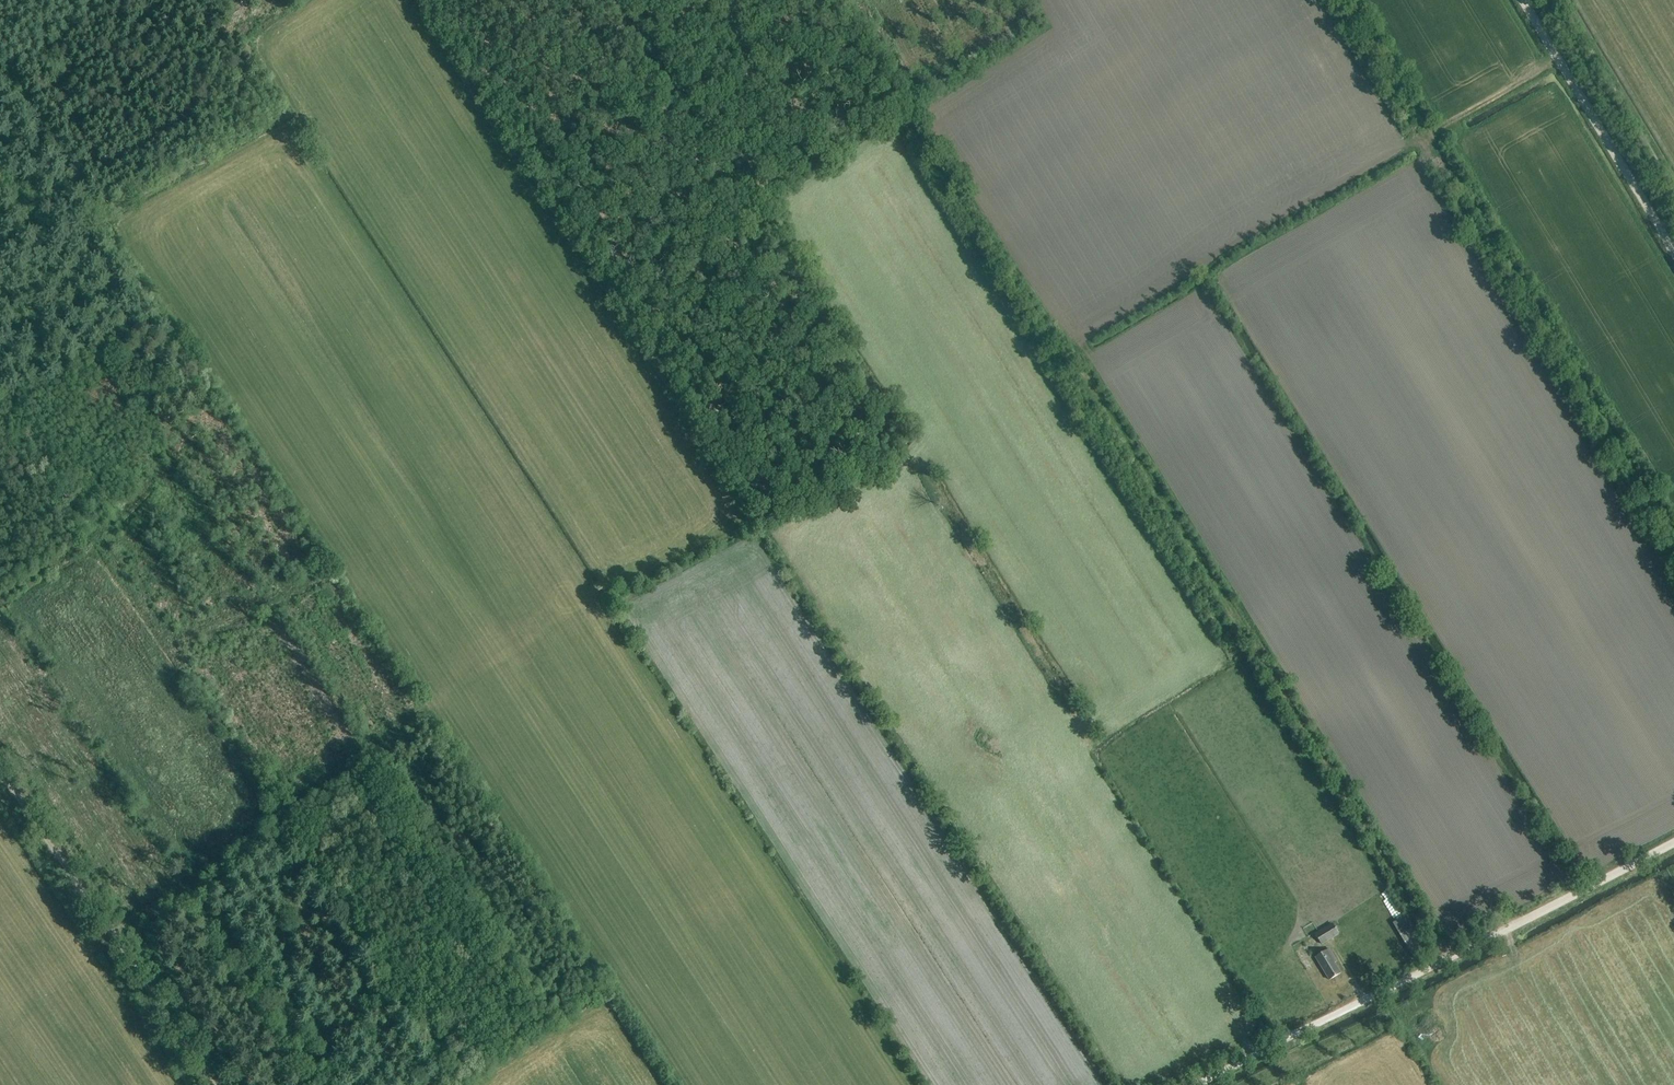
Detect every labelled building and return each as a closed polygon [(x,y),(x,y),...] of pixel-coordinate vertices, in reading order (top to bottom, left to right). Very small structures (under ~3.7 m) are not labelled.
[(1393,924),(1414,960),(1426,952),(1419,939),(1420,938),(1407,916),(1393,924)] [(1321,945),(1339,934),(1332,924),(1316,935),(1321,945)] [(1330,980),(1341,973),(1335,963),(1337,962),(1329,950),(1316,958),(1330,980)]
